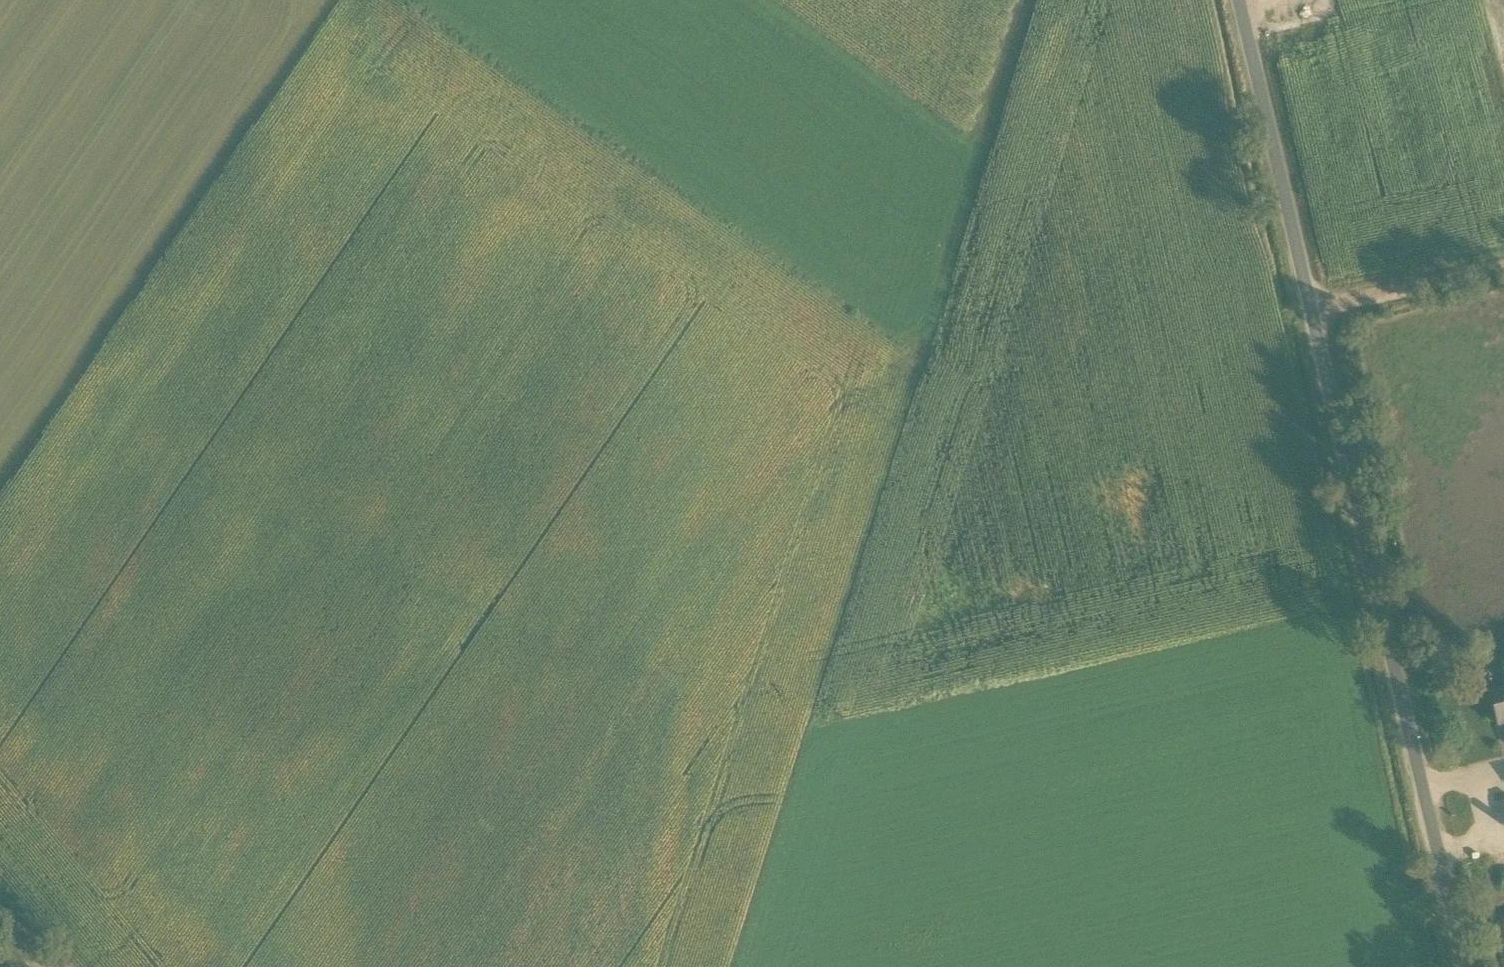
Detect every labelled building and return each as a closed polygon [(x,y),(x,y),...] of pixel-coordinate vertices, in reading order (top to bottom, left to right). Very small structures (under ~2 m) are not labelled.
[(1499,727),(1503,725),(1503,690),(1490,693),(1499,727)]
